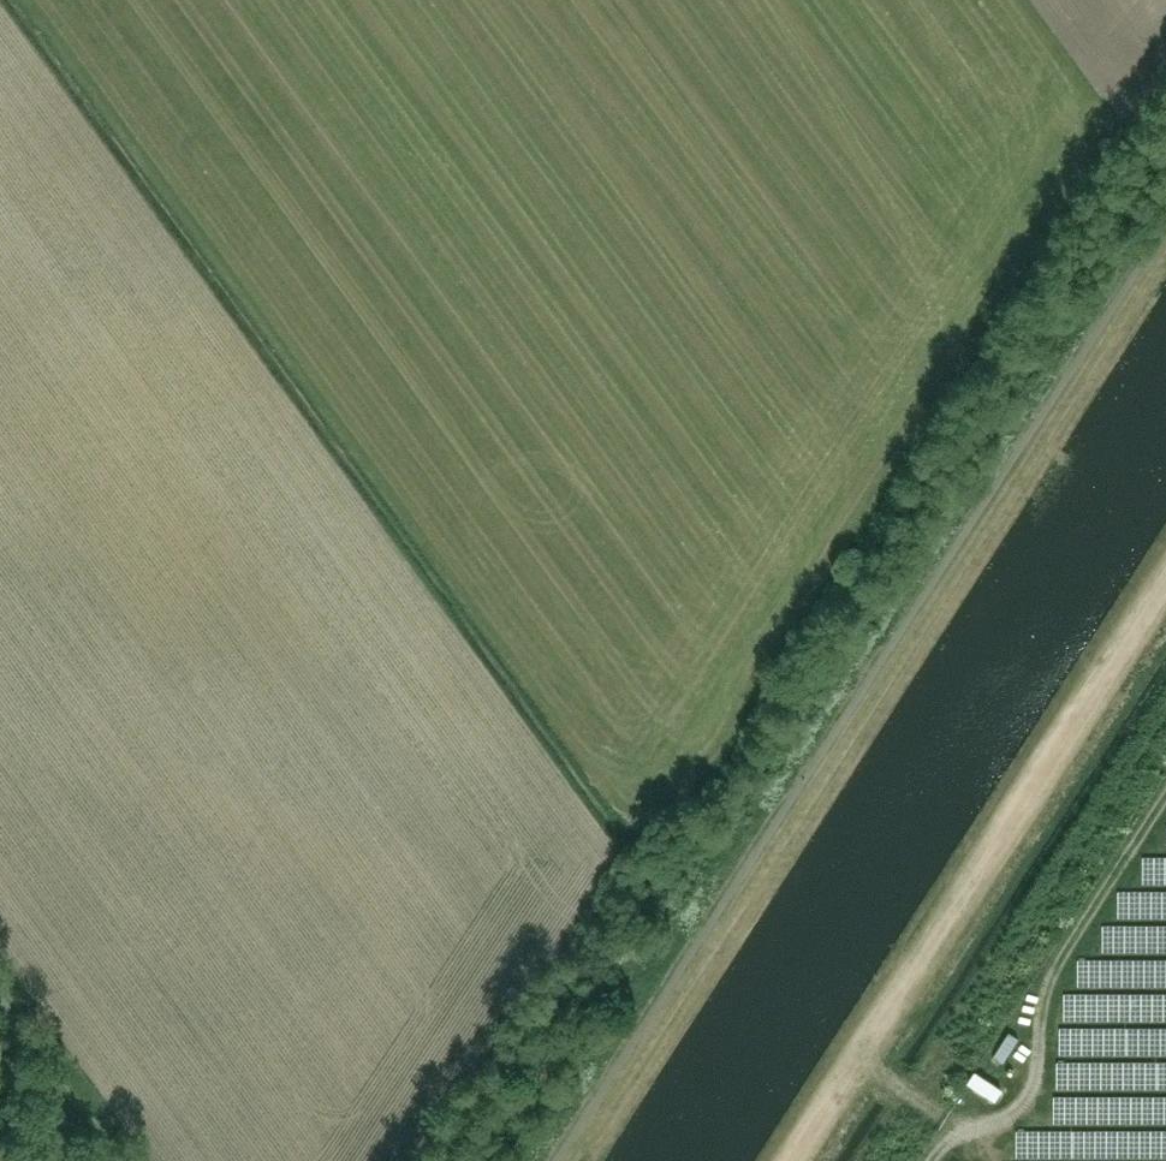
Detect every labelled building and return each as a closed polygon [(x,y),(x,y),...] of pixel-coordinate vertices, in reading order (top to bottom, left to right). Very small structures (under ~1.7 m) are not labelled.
[(969,1084),(995,1101),(1002,1090),(976,1073),(969,1084)]
